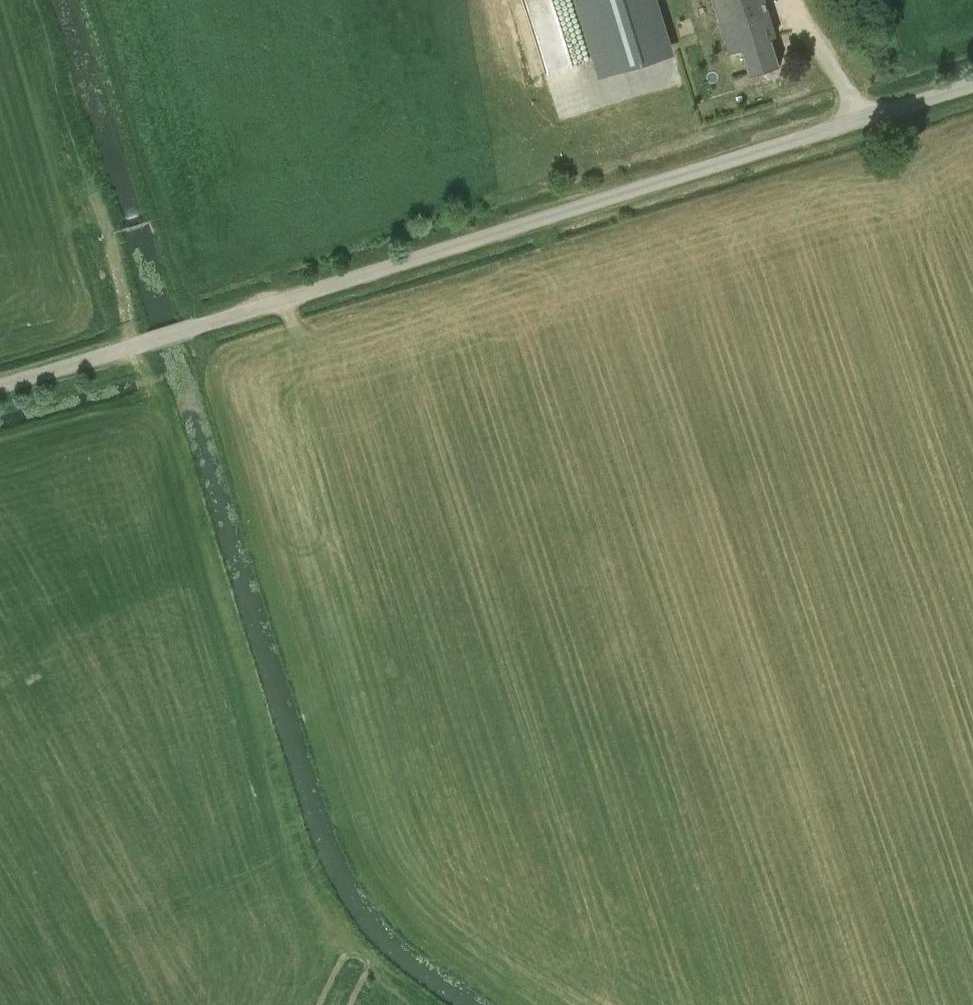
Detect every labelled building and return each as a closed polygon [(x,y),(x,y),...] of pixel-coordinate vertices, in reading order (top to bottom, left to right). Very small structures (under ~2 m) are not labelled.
[(626,62),(674,47),(659,0),(607,0),(626,62)] [(728,35),(738,32),(750,72),(780,63),(772,36),(777,35),(767,0),(717,0),(728,35)]
